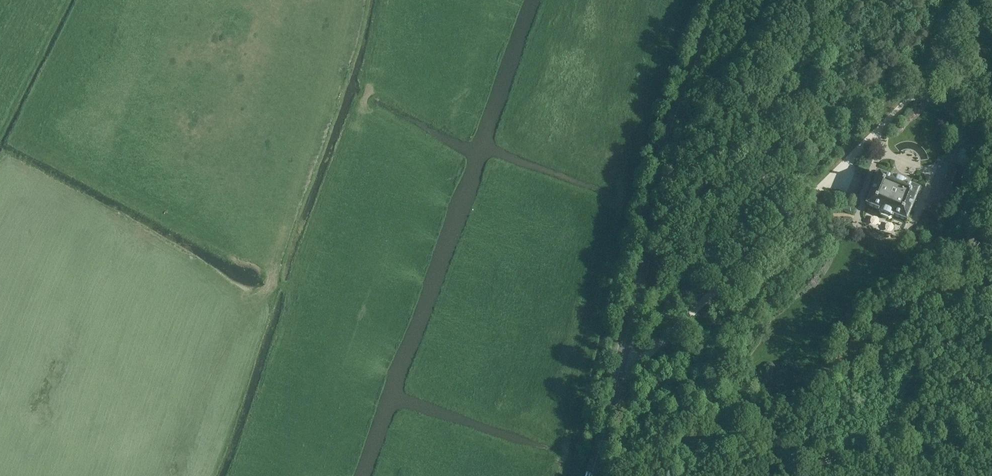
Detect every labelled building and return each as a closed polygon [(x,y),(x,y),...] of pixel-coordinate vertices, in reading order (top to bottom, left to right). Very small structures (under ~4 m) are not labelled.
[(943,190),(955,195),(965,170),(953,165),(943,190)] [(867,205),(883,211),(881,215),(883,219),(889,221),(893,219),(894,216),(907,222),(920,191),(904,184),(904,183),(896,179),(895,180),(880,174),(867,205)]
